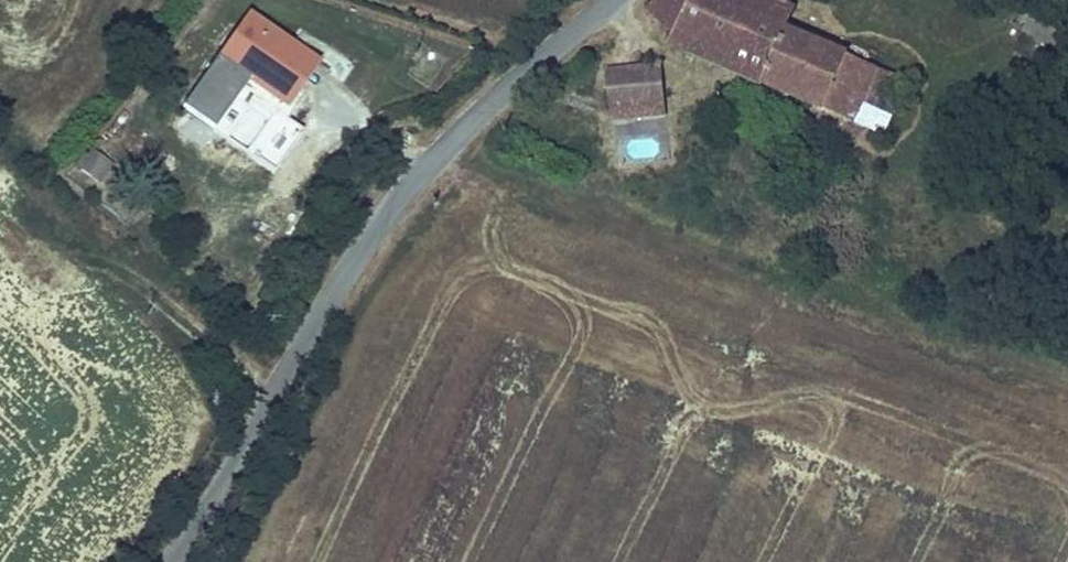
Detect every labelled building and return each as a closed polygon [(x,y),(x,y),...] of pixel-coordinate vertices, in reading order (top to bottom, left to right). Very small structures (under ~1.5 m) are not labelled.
[(644,10),(669,43),(690,0),(654,0),(644,10)] [(669,43),(853,120),(874,68),(785,30),(727,6),(729,0),(690,0),(669,43)] [(768,0),(729,0),(727,6),(785,30),(793,11),(768,0)] [(209,58),(252,89),(256,83),(266,90),(262,96),(284,112),(299,91),(287,83),(304,60),(241,14),(209,58)] [(304,60),(287,83),(299,91),(316,68),(304,60)] [(664,103),(660,68),(626,70),(626,73),(616,73),(617,95),(622,99),(625,100),(630,100),(630,104),(664,103)] [(903,80),(874,68),(853,120),(882,133),(903,80)] [(256,83),(252,89),(262,96),(266,90),(256,83)] [(98,190),(113,163),(86,148),(71,175),(98,190)] [(464,165),(457,173),(464,179),(471,171),(464,165)]
